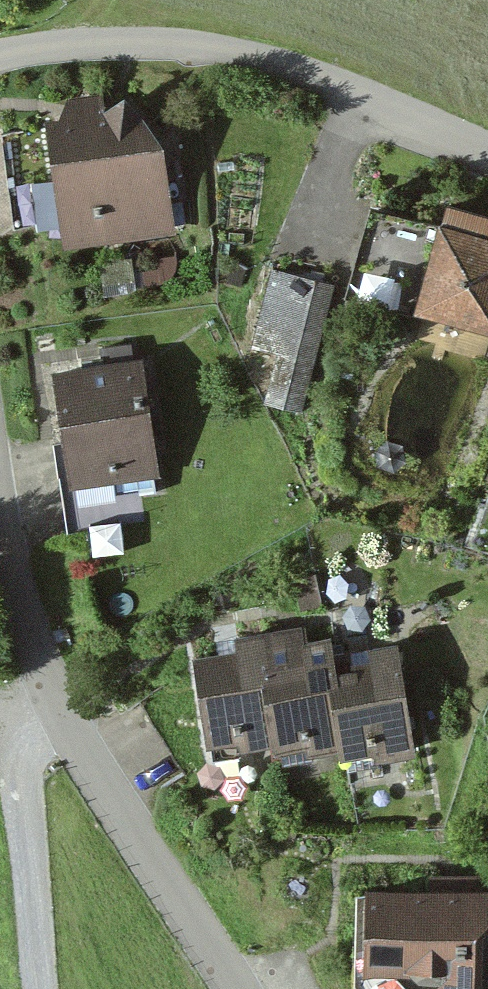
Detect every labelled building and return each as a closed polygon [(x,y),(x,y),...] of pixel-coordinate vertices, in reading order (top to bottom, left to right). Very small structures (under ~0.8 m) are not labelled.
[(144,162),(146,157),(146,155),(147,152),(147,150),(147,148),(146,146),(146,144),(145,142),(145,140),(144,138),(143,136),(141,134),(140,132),(115,101),(91,119),(44,125),(55,209),(83,205),(102,231),(161,223),(157,200),(152,161),(144,162)] [(487,239),(487,238),(487,217),(439,203),(433,224),(411,304),(487,325),(487,239)] [(369,207),(347,287),(345,297),(408,314),(411,304),(433,224),(369,207)] [(302,273),(276,267),(256,345),(282,351),(269,401),(303,410),(310,383),(336,282),(302,273)] [(137,471),(159,468),(144,346),(53,357),(68,479),(137,471)] [(137,471),(68,479),(74,532),(144,523),(137,471)] [(318,570),(295,573),(301,611),(324,608),(318,570)] [(263,627),(279,739),(282,761),(313,757),(312,744),(343,740),(333,668),(328,630),(303,633),(302,621),(263,627)] [(248,743),(279,739),(263,627),(239,630),(245,672),(199,678),(210,760),(242,756),(248,743)] [(369,663),(333,668),(343,740),(347,767),(378,763),(376,748),(414,743),(399,631),(365,635),(369,663)] [(369,873),(368,888),(364,958),(438,962),(437,988),(487,988),(487,879),(369,873)] [(438,962),(364,958),(368,888),(358,888),(354,977),(360,988),(437,988),(438,962)]
